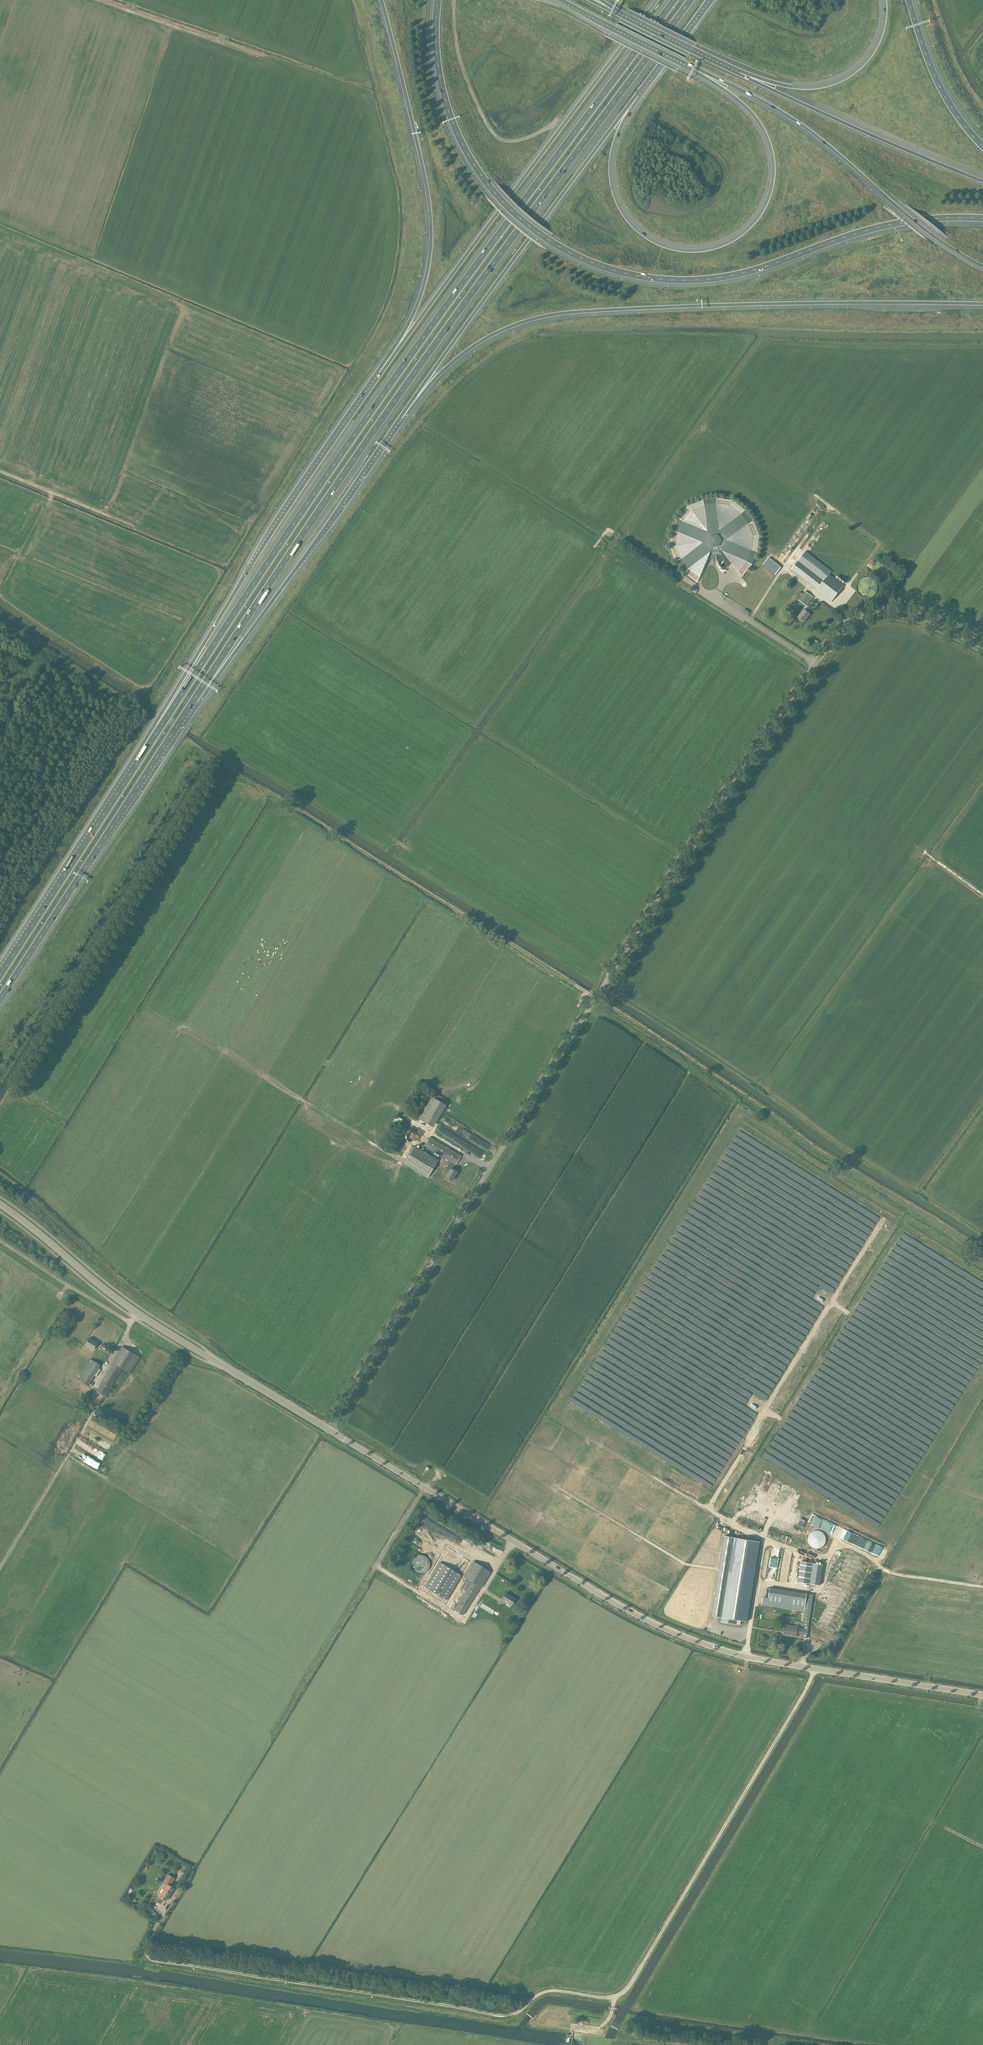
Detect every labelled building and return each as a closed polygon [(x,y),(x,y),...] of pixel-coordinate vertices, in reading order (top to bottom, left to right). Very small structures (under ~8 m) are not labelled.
[(685,573),(697,583),(709,557),(719,555),(720,556),(727,567),(731,563),(742,577),(752,565),(757,552),(760,536),(754,521),(745,510),(733,500),(717,498),(703,499),(688,505),(678,518),(673,531),(670,547),(676,562),(685,573)] [(762,563),(776,573),(780,567),(766,557),(762,563)] [(798,561),(791,569),(817,589),(816,590),(831,602),(845,585),(829,573),(824,580),(798,561)] [(803,594),(802,596),(798,600),(805,605),(812,596),(805,591),(803,594)] [(798,617),(804,622),(810,614),(804,609),(798,617)] [(435,1093),(433,1097),(444,1103),(446,1100),(435,1093)] [(447,1105),(444,1103),(433,1097),(427,1094),(414,1116),(434,1127),(447,1105)] [(393,1123),(399,1126),(403,1119),(397,1116),(393,1123)] [(457,1172),(453,1169),(461,1155),(454,1151),(448,1147),(431,1137),(425,1146),(451,1162),(447,1169),(450,1170),(446,1177),(452,1180),(457,1172)] [(404,1164),(427,1178),(438,1160),(415,1146),(404,1164)] [(90,1338),(86,1344),(94,1349),(98,1343),(90,1338)] [(97,1391),(106,1396),(123,1369),(130,1373),(140,1357),(122,1346),(112,1362),(114,1363),(97,1391)] [(91,1388),(103,1368),(89,1360),(78,1380),(91,1388)] [(100,1449),(96,1456),(102,1460),(106,1453),(100,1449)] [(808,1539),(808,1540),(808,1541),(808,1542),(808,1543),(809,1544),(810,1545),(810,1546),(811,1546),(812,1547),(813,1547),(814,1548),(815,1548),(816,1548),(817,1548),(818,1548),(819,1548),(820,1547),(821,1547),(822,1546),(823,1545),(824,1544),(824,1543),(825,1542),(825,1541),(825,1540),(825,1539),(825,1538),(825,1537),(825,1536),(825,1535),(824,1535),(824,1534),(823,1533),(822,1532),(821,1531),(820,1531),(819,1531),(819,1530),(818,1530),(817,1530),(816,1530),(815,1530),(814,1530),(813,1531),(812,1531),(811,1532),(810,1533),(809,1534),(809,1535),(808,1535),(808,1536),(808,1537),(808,1538),(808,1539)] [(881,1551),(883,1546),(857,1535),(855,1540),(861,1542),(859,1547),(879,1555),(881,1551)] [(724,1536),(712,1615),(722,1617),(721,1621),(736,1624),(737,1619),(747,1621),(760,1542),(724,1536)] [(463,1576),(473,1560),(449,1545),(423,1589),(447,1603),(462,1579),(463,1576)] [(429,1563),(429,1561),(428,1558),(427,1556),(426,1555),(424,1554),(422,1553),(420,1552),(417,1552),(415,1552),(413,1553),(411,1554),(410,1555),(408,1557),(407,1559),(407,1562),(407,1564),(407,1565),(408,1568),(409,1570),(410,1571),(412,1573),(414,1574),(416,1574),(419,1574),(421,1574),(423,1573),(425,1572),(426,1571),(428,1569),(429,1567),(429,1565),(429,1563)] [(474,1560),(464,1577),(463,1576),(462,1579),(466,1581),(461,1588),(465,1591),(454,1609),(464,1615),(480,1587),(482,1588),(492,1572),(474,1560)] [(810,1583),(813,1563),(801,1561),(797,1582),(810,1583)] [(813,1563),(810,1583),(821,1585),(824,1565),(813,1563)] [(770,1587),(768,1605),(804,1611),(802,1626),(804,1627),(804,1628),(798,1627),(798,1626),(786,1625),(782,1624),(781,1631),(785,1631),(784,1634),(797,1636),(797,1633),(803,1635),(803,1638),(807,1638),(813,1594),(810,1593),(808,1593),(770,1587)] [(502,1599),(512,1605),(516,1598),(506,1593),(502,1599)] [(171,1892),(174,1888),(170,1885),(174,1878),(168,1874),(164,1882),(167,1884),(161,1894),(168,1898),(171,1892)]
